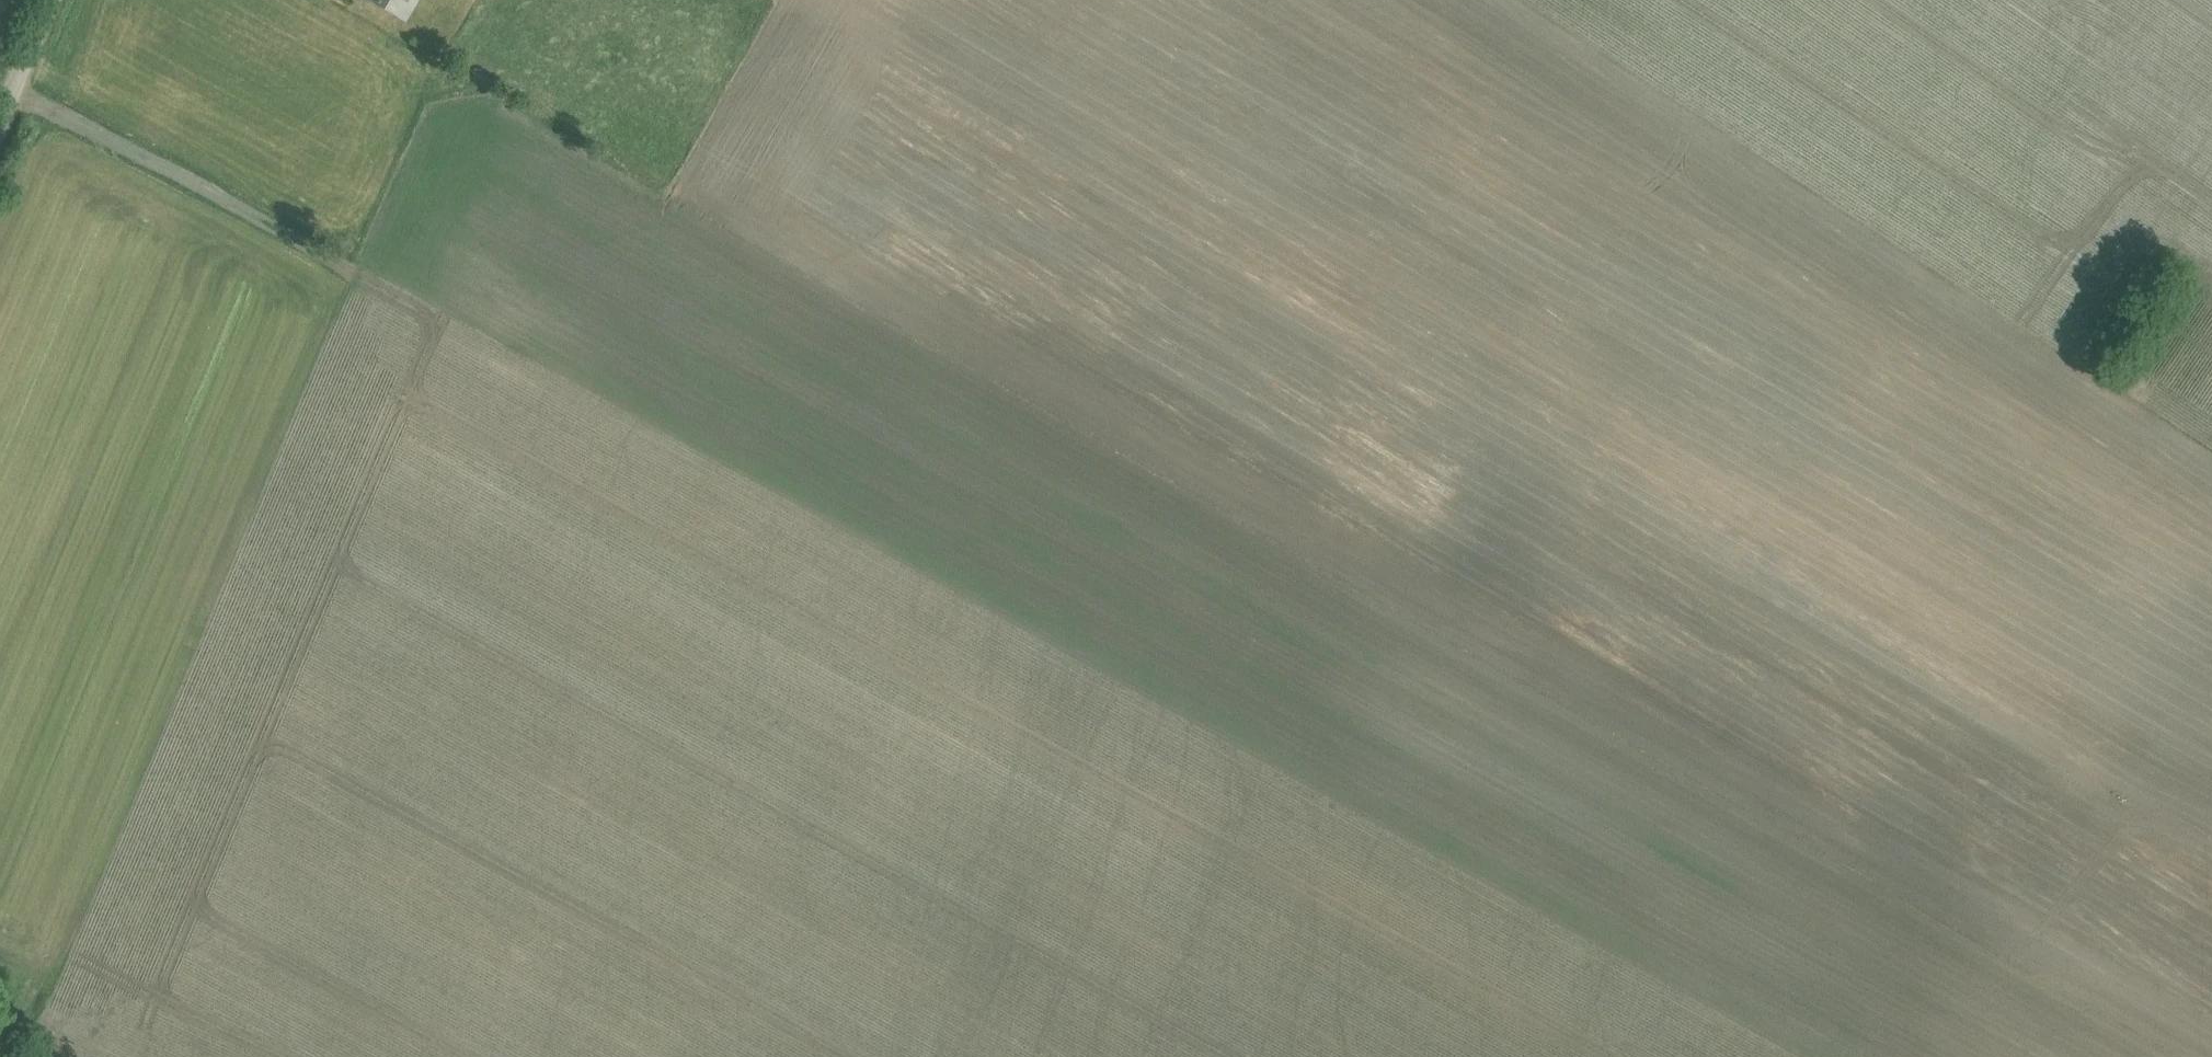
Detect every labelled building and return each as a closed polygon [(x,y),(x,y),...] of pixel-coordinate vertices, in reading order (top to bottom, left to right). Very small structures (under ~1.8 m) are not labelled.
[(362,4),(405,29),(422,0),(365,0),(362,4)]
